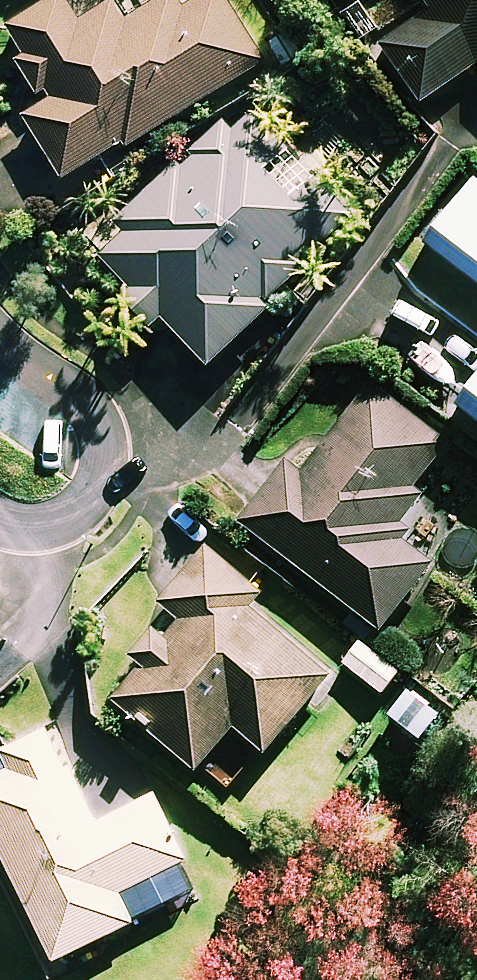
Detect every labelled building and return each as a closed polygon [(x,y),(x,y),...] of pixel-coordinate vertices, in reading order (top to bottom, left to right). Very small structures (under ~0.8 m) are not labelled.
[(63,178),(120,144),(124,150),(266,64),(227,0),(201,0),(182,11),(175,0),(160,0),(126,20),(115,2),(80,24),(65,0),(54,0),(6,29),(50,102),(25,117),(63,178)] [(346,9),(358,0),(340,0),(346,9)] [(433,7),(379,48),(421,105),(476,64),(476,0),(428,0),(433,7)] [(285,151),(250,115),(232,132),(222,121),(91,250),(209,369),(271,308),(266,302),(348,222),(309,183),(291,200),(264,172),(285,151)] [(474,179),(423,245),(476,287),(476,181),(474,179)] [(476,425),(476,381),(456,409),(476,425)] [(379,632),(433,565),(403,541),(412,531),(402,523),(421,498),(411,490),(446,446),(371,386),(305,469),(291,458),(240,523),(379,632)] [(263,754),(330,678),(248,606),(258,595),(208,551),(161,603),(181,620),(111,699),(195,772),(234,728),(263,754)] [(398,674),(360,645),(344,665),(382,695),(398,674)] [(441,713),(410,689),(389,716),(419,740),(441,713)] [(57,965),(66,961),(71,972),(106,954),(100,941),(132,925),(117,895),(184,862),(152,797),(94,826),(48,733),(2,756),(11,772),(0,778),(0,851),(53,958),(57,965)]
